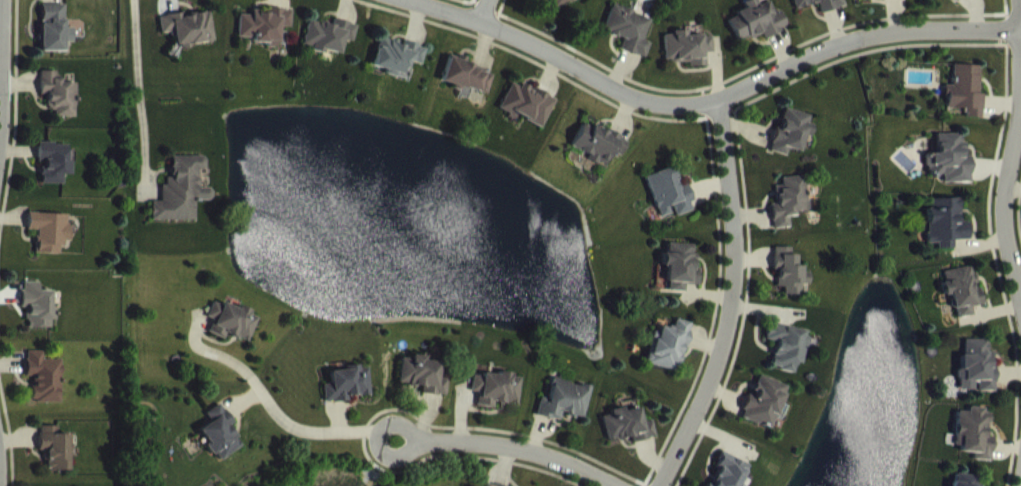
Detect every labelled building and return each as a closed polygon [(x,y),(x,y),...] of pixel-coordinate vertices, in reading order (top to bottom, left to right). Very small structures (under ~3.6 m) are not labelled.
[(573,2),(575,1),(575,0),(545,0),(552,20),(577,11),(573,2)] [(794,22),(817,16),(820,26),(843,19),(838,2),(830,5),(829,0),(788,0),(794,22)] [(905,0),(856,0),(857,12),(879,10),(906,8),(905,0)] [(943,4),(956,15),(969,0),(947,0),(943,4)] [(737,56),(760,46),(762,51),(786,41),(779,24),(774,26),(769,14),(758,18),(755,10),(743,15),(745,21),(734,25),(736,29),(728,33),(737,56)] [(39,64),(62,65),(63,56),(72,56),(72,42),(63,41),(63,18),(40,18),(40,35),(39,35),(39,64)] [(650,31),(612,18),(602,45),(623,52),(620,62),(644,71),(649,56),(643,54),(650,31)] [(238,28),(236,50),(251,51),(251,57),(276,59),(278,40),(288,41),(290,25),(250,22),(250,29),(238,28)] [(160,47),(171,45),(173,61),(213,55),(208,25),(180,29),(180,27),(157,30),(160,47)] [(351,55),(355,37),(332,32),(331,38),(307,33),(301,58),(310,60),(309,64),(322,67),(323,64),(338,67),(342,53),(351,55)] [(705,79),(704,66),(711,66),(711,48),(686,49),(686,45),(663,46),(664,75),(687,75),(687,79),(705,79)] [(371,80),(385,83),(384,87),(408,93),(411,76),(420,78),(424,60),(401,54),(400,56),(378,51),(371,80)] [(440,95),(453,98),(452,99),(485,108),(491,85),(464,77),(465,71),(456,68),(455,71),(447,69),(440,95)] [(978,79),(951,78),(950,99),(944,99),(944,121),(964,122),(964,130),(981,131),(982,107),(977,107),(978,79)] [(74,130),(74,96),(57,96),(57,84),(39,84),(39,107),(46,107),(46,123),(53,123),(53,131),(74,130)] [(554,112),(511,93),(498,121),(541,141),(554,112)] [(809,128),(783,121),(778,142),(774,141),(768,164),(785,169),(787,162),(798,165),(802,149),(808,151),(812,138),(807,137),(809,128)] [(570,160),(588,168),(587,171),(605,180),(611,166),(620,169),(627,153),(592,137),(590,140),(581,136),(570,160)] [(970,196),(969,169),(962,169),(962,146),(935,147),(935,167),(926,167),(927,188),(942,188),(942,196),(970,196)] [(62,198),(62,188),(69,188),(69,175),(66,175),(66,157),(36,157),(36,175),(40,175),(40,197),(62,198)] [(150,234),(194,234),(194,214),(211,214),(211,202),(198,202),(198,183),(204,183),(204,170),(169,170),(170,191),(161,191),(161,215),(150,215),(150,234)] [(644,189),(658,231),(671,226),(673,230),(691,224),(688,215),(691,214),(685,197),(677,200),(670,180),(644,189)] [(779,191),(780,198),(773,199),(775,217),(769,217),(772,242),(788,241),(787,227),(807,224),(803,188),(779,191)] [(930,212),(930,221),(925,221),(927,256),(936,256),(936,262),(953,261),(952,253),(967,252),(966,234),(958,234),(958,211),(930,212)] [(65,228),(27,226),(26,243),(35,244),(34,266),(60,267),(60,254),(69,254),(70,238),(65,238),(65,228)] [(664,304),(682,305),(683,298),(697,299),(698,281),(691,281),(692,257),(663,256),(662,280),(665,280),(664,304)] [(800,308),(801,297),(808,297),(808,286),(801,286),(801,279),(794,279),(795,268),(790,268),(790,260),(772,260),(772,281),(776,282),(775,300),(782,300),(782,307),(800,308)] [(942,285),(944,294),(940,294),(943,309),(950,307),(955,332),(972,328),(970,320),(983,318),(979,299),(975,300),(970,279),(942,285)] [(25,341),(51,342),(51,304),(38,304),(38,296),(21,296),(20,321),(26,321),(25,341)] [(256,331),(248,328),(250,324),(236,319),(235,323),(212,314),(205,330),(212,333),(206,346),(222,352),(224,347),(247,356),(256,331)] [(646,378),(675,384),(680,360),(684,361),(690,336),(674,332),(672,342),(655,338),(646,378)] [(807,344),(767,336),(764,353),(775,355),(770,381),(793,385),(794,377),(801,378),(807,344)] [(994,404),(995,379),(990,379),(990,365),(986,365),(986,353),(964,353),(963,368),(958,368),(958,403),(975,403),(975,404),(994,404)] [(60,416),(60,373),(41,373),(41,365),(25,365),(25,389),(31,389),(31,416),(60,416)] [(400,371),(397,397),(420,400),(419,407),(443,409),(445,392),(436,391),(438,376),(424,374),(424,370),(409,368),(409,372),(400,371)] [(367,379),(342,380),(342,384),(328,385),(329,398),(321,398),(322,415),(346,414),(346,410),(368,409),(367,379)] [(516,418),(519,391),(510,390),(510,389),(471,385),(469,405),(476,406),(475,420),(492,421),(492,416),(516,418)] [(785,398),(757,389),(750,409),(746,408),(738,431),(770,442),(785,398)] [(589,400),(551,392),(547,412),(539,410),(535,429),(559,434),(560,427),(583,432),(589,400)] [(217,475),(240,460),(227,439),(231,436),(218,417),(203,426),(209,435),(196,444),(217,475)] [(601,430),(606,455),(630,450),(631,456),(654,451),(650,433),(640,435),(637,421),(622,424),(621,421),(607,424),(608,428),(601,430)] [(990,474),(992,450),(986,449),(988,423),(968,421),(968,425),(957,424),(953,462),(973,464),(972,473),(990,474)] [(38,464),(45,464),(45,484),(68,484),(68,448),(56,448),(56,440),(38,440),(38,464)] [(747,476),(722,466),(714,485),(743,485),(747,476)]
